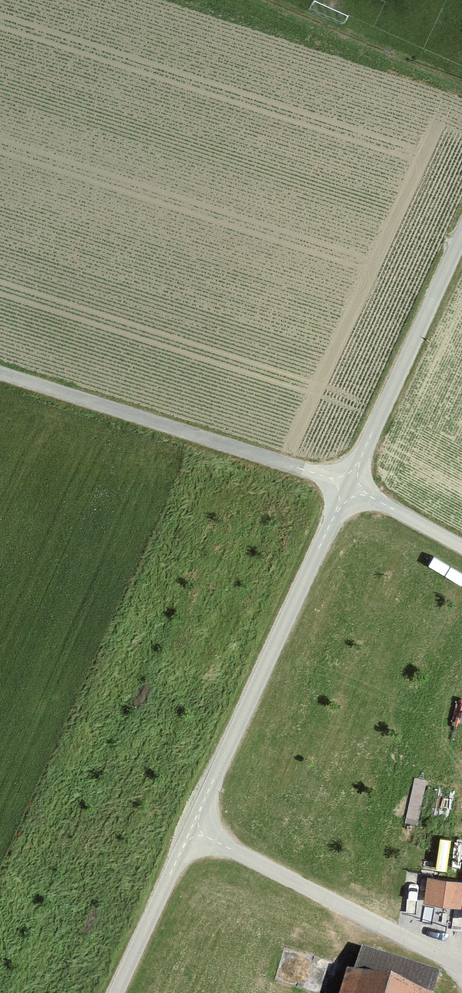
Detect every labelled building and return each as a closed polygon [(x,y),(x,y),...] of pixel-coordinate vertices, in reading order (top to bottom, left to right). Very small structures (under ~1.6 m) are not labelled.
[(430,876),(427,905),(460,909),(461,889),(461,880),(430,876)] [(429,991),(354,967),(345,992),(428,992),(429,991)]
